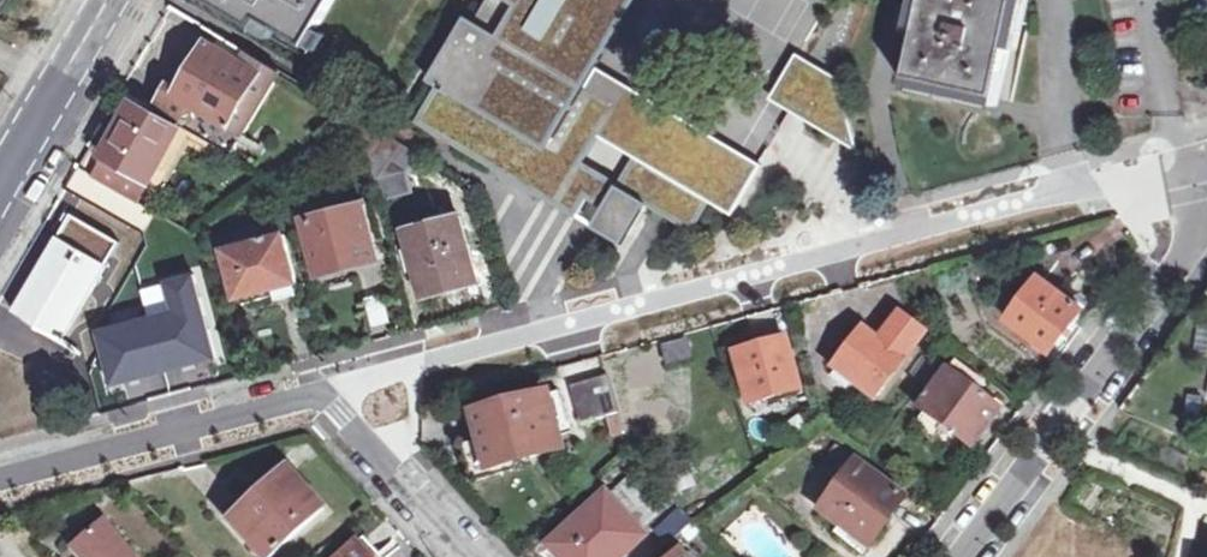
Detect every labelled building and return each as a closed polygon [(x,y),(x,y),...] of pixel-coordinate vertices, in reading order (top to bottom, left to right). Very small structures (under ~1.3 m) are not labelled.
[(272,38),(278,28),(307,46),(335,0),(208,0),(272,38)] [(515,5),(505,22),(485,10),(415,123),(490,169),(497,158),(514,169),(508,180),(577,221),(588,202),(604,212),(594,230),(612,242),(618,232),(629,239),(646,210),(693,237),(711,207),(712,204),(635,159),(619,186),(584,165),(617,110),(587,93),(562,78),(573,59),(588,68),(628,0),(506,0),(515,5)] [(1001,97),(1020,0),(926,0),(910,79),(1001,97)] [(234,153),(263,105),(325,142),(359,116),(280,70),(206,27),(156,109),(234,153)] [(790,114),(859,155),(844,105),(819,89),(828,75),(797,57),(771,103),(790,114)] [(587,93),(617,110),(584,165),(619,186),(635,159),(712,204),(711,207),(733,220),(761,172),(599,73),(587,93)] [(844,105),(838,82),(828,75),(819,89),(844,105)] [(105,156),(152,183),(183,128),(135,101),(105,156)] [(411,198),(406,177),(419,152),(359,117),(382,205),(411,198)] [(154,211),(166,191),(152,183),(105,156),(93,176),(154,211)] [(376,261),(362,208),(308,222),(322,275),(376,261)] [(22,304),(18,310),(66,338),(121,242),(74,215),(22,304)] [(479,282),(462,217),(407,231),(424,296),(479,282)] [(297,283),(285,237),(227,252),(239,298),(297,283)] [(1040,278),(1004,326),(1055,363),(1091,315),(1040,278)] [(835,366),(875,396),(924,332),(900,313),(879,340),(863,328),(835,366)] [(662,346),(668,369),(695,362),(689,339),(662,346)] [(784,341),(736,354),(750,403),(797,391),(784,341)] [(947,373),(939,367),(927,383),(937,391),(922,411),(972,448),(1000,411),(980,396),(987,386),(956,363),(947,373)] [(585,433),(623,423),(610,378),(572,388),(585,433)] [(480,442),(487,469),(533,456),(561,448),(546,395),(472,416),(480,442)] [(487,469),(480,442),(465,446),(477,486),(537,469),(533,456),(487,469)] [(855,463),(820,510),(867,544),(902,498),(855,463)] [(232,525),(262,556),(272,556),(324,509),(289,472),(269,491),(232,525)] [(549,547),(558,556),(621,556),(644,538),(638,531),(656,514),(626,480),(549,547)] [(223,515),(232,525),(269,491),(260,482),(223,515)] [(649,533),(664,548),(691,521),(676,506),(649,533)] [(105,522),(75,547),(84,556),(134,556),(105,522)] [(357,544),(369,556),(383,556),(365,537),(357,544)] [(342,556),(369,556),(357,544),(342,556)]
